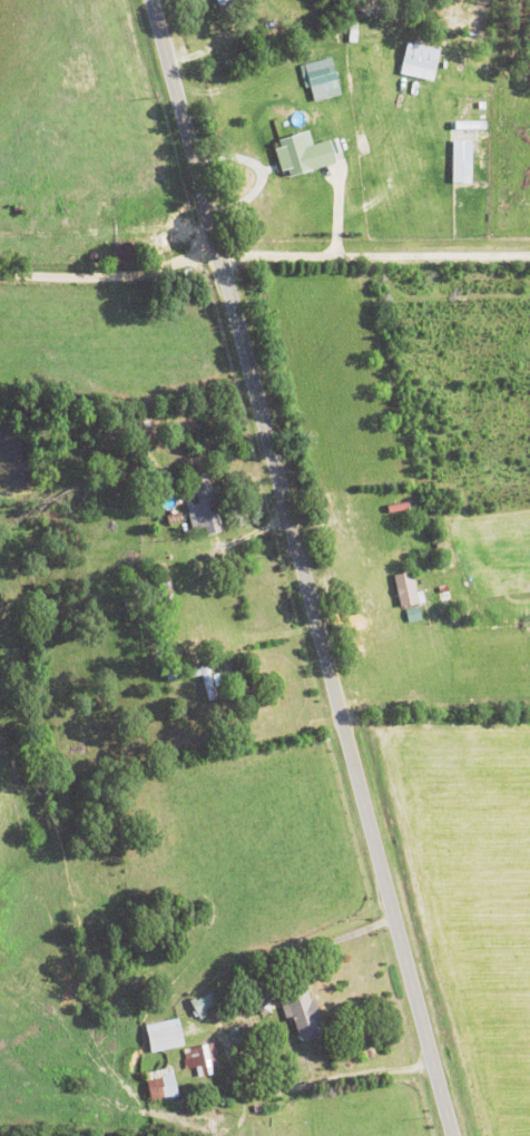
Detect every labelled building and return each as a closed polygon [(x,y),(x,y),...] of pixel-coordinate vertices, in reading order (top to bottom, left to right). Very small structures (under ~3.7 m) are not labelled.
[(419,79),(432,81),(438,50),(404,44),(400,65),(421,69),(419,79)] [(331,69),(305,72),(308,100),(325,98),(324,91),(334,90),(331,69)] [(327,141),(303,148),(300,134),(273,141),(283,178),(334,165),(327,141)] [(471,184),(471,140),(450,140),(450,184),(471,184)] [(192,537),(220,532),(208,473),(190,477),(196,503),(186,505),(192,537)] [(417,605),(411,572),(392,575),(398,608),(417,605)] [(216,700),(213,687),(219,685),(217,676),(210,677),(206,662),(187,668),(191,680),(199,678),(205,702),(216,700)] [(298,1042),(321,1035),(307,984),(275,993),(283,1021),(292,1019),(298,1042)] [(197,1016),(219,1000),(211,989),(189,1005),(197,1016)] [(143,1025),(148,1053),(182,1048),(177,1019),(143,1025)] [(215,1065),(215,1048),(183,1046),(182,1067),(206,1069),(206,1064),(215,1065)] [(175,1097),(171,1069),(143,1072),(147,1100),(175,1097)]
